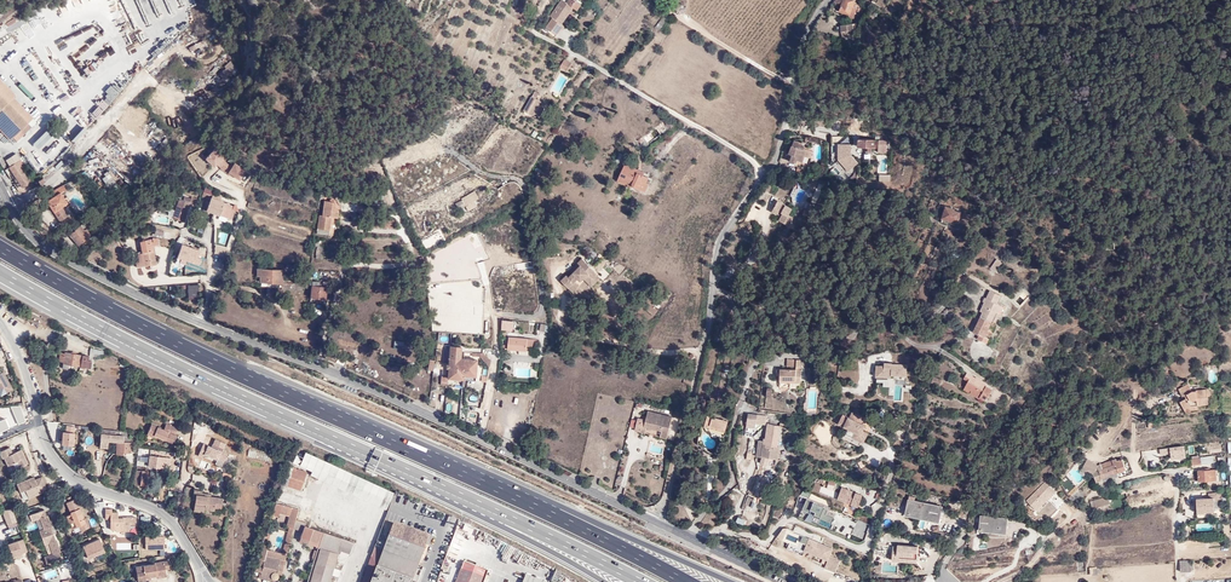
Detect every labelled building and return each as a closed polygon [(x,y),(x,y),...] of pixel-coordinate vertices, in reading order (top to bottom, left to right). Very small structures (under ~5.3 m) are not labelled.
[(552,19),(547,27),(553,31),(550,36),(556,39),(564,25),(562,23),(572,8),(577,10),(581,4),(574,0),(570,0),(567,4),(561,1),(550,18),(552,19)] [(838,11),(848,15),(851,9),(854,10),(856,5),(853,4),(854,1),(852,0),(842,0),(838,11)] [(838,11),(829,7),(826,12),(835,17),(838,11)] [(674,19),(669,16),(656,32),(661,35),(674,19)] [(137,39),(127,42),(130,51),(140,48),(137,39)] [(570,63),(563,58),(558,68),(565,72),(570,63)] [(231,60),(223,66),(225,69),(218,74),(223,81),(238,69),(231,60)] [(27,122),(32,118),(12,98),(14,96),(0,81),(0,95),(27,122)] [(541,94),(536,91),(525,111),(539,120),(546,109),(541,106),(543,102),(537,99),(541,94)] [(9,140),(12,137),(18,130),(27,122),(0,95),(0,131),(9,140)] [(666,118),(666,119),(668,128),(669,129),(674,124),(674,121),(666,118)] [(18,130),(12,137),(17,142),(32,128),(27,122),(18,130)] [(644,137),(647,141),(658,134),(655,130),(644,137)] [(789,161),(796,164),(797,160),(803,162),(805,155),(810,157),(812,150),(803,147),(804,145),(798,143),(799,142),(793,140),(791,146),(791,145),(788,153),(792,154),(789,161)] [(861,140),(861,150),(876,151),(877,148),(880,148),(879,155),(887,156),(888,141),(861,140)] [(853,170),(853,143),(837,143),(838,170),(853,170)] [(209,153),(205,149),(199,157),(203,160),(209,153)] [(216,167),(240,182),(246,172),(212,150),(205,162),(215,169),(216,167)] [(41,153),(36,156),(39,164),(44,162),(41,153)] [(620,163),(623,155),(619,153),(615,161),(620,163)] [(10,166),(19,160),(16,155),(7,161),(10,166)] [(10,166),(3,170),(17,191),(25,193),(44,182),(39,173),(34,176),(37,180),(33,182),(29,175),(25,177),(21,170),(25,168),(19,160),(10,166)] [(58,169),(64,164),(61,161),(55,166),(58,169)] [(628,180),(636,184),(635,187),(645,191),(649,183),(645,182),(647,177),(639,173),(640,169),(626,163),(619,181),(626,185),(626,184),(628,180)] [(46,173),(47,181),(63,180),(62,169),(55,169),(55,172),(46,173)] [(108,171),(104,174),(105,177),(103,178),(107,186),(114,182),(108,171)] [(115,184),(107,188),(110,193),(117,188),(115,184)] [(67,190),(64,185),(60,188),(53,192),(55,196),(52,198),(53,199),(48,202),(60,221),(67,216),(62,207),(65,205),(61,200),(64,198),(61,193),(67,190)] [(462,200),(465,206),(473,202),(479,199),(476,192),(462,199),(462,200)] [(117,194),(104,201),(101,203),(103,206),(110,202),(112,205),(120,200),(117,194)] [(210,198),(209,201),(208,204),(206,210),(211,212),(213,212),(219,215),(223,203),(219,201),(216,200),(210,198)] [(331,215),(340,216),(340,208),(337,208),(337,201),(325,200),(324,214),(331,215)] [(459,209),(465,206),(462,200),(456,203),(459,209)] [(183,221),(185,210),(186,202),(179,201),(179,205),(174,205),(172,217),(176,218),(176,220),(183,221)] [(186,202),(185,210),(192,211),(194,202),(186,201),(186,202)] [(473,202),(465,206),(468,210),(476,206),(473,202)] [(223,203),(219,215),(225,217),(226,211),(230,213),(232,209),(228,208),(229,205),(223,203)] [(780,203),(777,210),(782,213),(786,216),(782,223),(793,229),(798,219),(793,216),(797,210),(789,206),(788,207),(780,203)] [(68,216),(72,213),(68,206),(63,208),(68,216)] [(954,208),(947,206),(944,218),(959,222),(961,212),(954,210),(954,208)] [(152,221),(168,224),(169,217),(154,213),(152,221)] [(330,228),(331,215),(324,214),(318,214),(317,227),(330,228)] [(336,222),(339,223),(340,216),(331,215),(330,228),(317,227),(316,233),(336,235),(337,226),(335,226),(336,222)] [(394,220),(377,219),(376,227),(393,229),(394,220)] [(82,223),(68,233),(77,244),(90,233),(82,223)] [(154,247),(153,239),(138,242),(140,249),(135,250),(137,258),(132,259),(133,264),(143,263),(143,266),(155,264),(152,247),(154,247)] [(224,243),(215,241),(213,251),(222,253),(224,243)] [(181,245),(177,260),(180,261),(178,268),(183,269),(185,264),(197,267),(202,251),(181,245)] [(590,284),(598,276),(595,273),(596,271),(581,256),(573,265),(575,268),(572,271),(568,275),(565,273),(560,279),(567,286),(573,279),(577,276),(580,278),(582,276),(590,284)] [(992,266),(997,270),(1003,261),(997,257),(992,266)] [(251,268),(243,267),(242,277),(250,278),(251,268)] [(257,276),(260,276),(260,287),(282,288),(282,270),(257,269),(257,276)] [(573,279),(567,286),(571,290),(577,284),(573,279)] [(200,283),(189,283),(189,298),(199,298),(200,283)] [(328,296),(329,285),(322,284),(313,284),(313,295),(328,296)] [(986,290),(980,302),(994,308),(997,305),(994,303),(997,295),(986,290)] [(996,314),(998,310),(994,308),(980,302),(978,308),(981,309),(971,332),(977,335),(975,338),(985,343),(987,338),(982,336),(993,312),(996,314)] [(719,303),(713,312),(719,316),(724,307),(719,303)] [(21,314),(18,323),(24,325),(27,316),(21,314)] [(512,318),(503,317),(503,326),(511,327),(512,318)] [(513,332),(529,332),(529,322),(513,322),(513,332)] [(540,324),(539,331),(547,332),(548,325),(540,324)] [(536,337),(510,334),(509,346),(526,349),(527,345),(535,346),(536,337)] [(401,350),(402,342),(394,341),(393,349),(401,350)] [(452,345),(450,372),(450,377),(466,378),(466,375),(478,376),(479,358),(463,357),(463,351),(464,346),(452,345)] [(69,362),(83,365),(85,357),(81,356),(82,354),(65,351),(65,353),(57,351),(56,358),(69,362)] [(527,361),(528,352),(519,352),(519,360),(527,361)] [(85,357),(83,365),(90,366),(92,358),(85,357)] [(876,362),(875,377),(907,378),(908,363),(876,362)] [(800,369),(795,370),(795,371),(775,370),(775,376),(779,375),(779,383),(799,384),(800,369)] [(10,390),(7,381),(1,372),(0,371),(0,384),(10,390)] [(7,381),(10,390),(13,389),(4,371),(1,372),(7,381)] [(441,381),(450,382),(450,377),(450,372),(442,372),(441,381)] [(987,385),(965,374),(962,379),(967,382),(964,388),(970,391),(968,394),(978,400),(979,397),(985,400),(991,390),(986,387),(987,385)] [(941,379),(932,375),(929,382),(938,386),(941,379)] [(0,384),(0,395),(10,390),(0,384)] [(1189,398),(1188,398),(1205,396),(1208,395),(1203,389),(1190,389),(1185,384),(1175,391),(1181,397),(1186,394),(1189,398)] [(1205,396),(1188,398),(1179,403),(1184,411),(1191,407),(1192,406),(1196,405),(1208,404),(1205,396)] [(639,432),(640,426),(646,427),(660,430),(659,437),(666,439),(671,417),(646,411),(644,420),(636,418),(633,431),(639,432)] [(747,423),(755,423),(765,424),(765,417),(747,415),(747,423)] [(844,437),(860,444),(862,440),(864,441),(868,432),(863,429),(866,424),(849,416),(845,425),(849,427),(844,437)] [(146,429),(153,433),(170,441),(177,426),(165,420),(162,427),(150,421),(146,429)] [(710,430),(726,433),(727,425),(705,421),(703,432),(709,434),(710,430)] [(778,430),(779,426),(768,425),(766,440),(764,440),(764,442),(763,444),(766,445),(766,448),(779,449),(780,446),(778,446),(780,430),(778,430)] [(73,449),(74,429),(61,428),(60,449),(73,449)] [(116,432),(101,430),(100,448),(107,449),(108,442),(117,443),(116,455),(122,456),(122,453),(130,454),(131,444),(123,443),(124,437),(116,436),(116,432)] [(211,444),(202,441),(197,455),(223,464),(227,451),(223,450),(226,441),(214,437),(211,444)] [(778,458),(778,457),(779,449),(766,448),(766,445),(763,444),(764,442),(760,442),(758,456),(769,457),(777,457),(778,458)] [(1170,452),(1171,458),(1185,456),(1184,444),(1159,448),(1160,453),(1170,452)] [(0,451),(0,454),(2,458),(3,457),(7,465),(17,461),(19,467),(26,464),(20,450),(12,453),(10,454),(7,448),(0,451)] [(249,449),(248,457),(263,459),(264,451),(249,449)] [(311,470),(317,457),(305,451),(302,457),(295,454),(292,462),(293,462),(311,470)] [(147,468),(152,469),(160,470),(167,471),(169,458),(149,455),(147,468)] [(1081,469),(1089,459),(1086,456),(1078,467),(1081,469)] [(1201,459),(1201,464),(1214,463),(1213,456),(1200,457),(1201,459)] [(1097,464),(1089,459),(1081,469),(1090,475),(1092,473),(1094,470),(1096,471),(1094,474),(1095,481),(1100,479),(1100,481),(1110,478),(1108,473),(1118,470),(1124,469),(1122,459),(1116,461),(1116,458),(1101,462),(1098,462),(1097,464)] [(287,460),(283,472),(279,484),(299,491),(305,472),(291,467),(293,462),(292,462),(287,460)] [(264,463),(258,464),(258,461),(251,461),(252,471),(265,470),(264,463)] [(1204,470),(1197,471),(1197,481),(1216,480),(1215,469),(1208,470),(1208,467),(1204,468),(1204,470)] [(147,471),(135,469),(133,485),(139,486),(140,484),(146,484),(147,471)] [(1119,475),(1118,470),(1108,473),(1110,478),(1119,475)] [(26,489),(29,496),(47,489),(41,472),(16,482),(20,491),(26,489)] [(1037,509),(1056,490),(1045,479),(1026,499),(1037,509)] [(195,495),(197,495),(196,509),(206,510),(207,507),(221,509),(222,505),(225,505),(226,495),(206,492),(207,487),(197,486),(195,495)] [(863,494),(843,486),(838,497),(859,505),(863,494)] [(50,493),(54,502),(62,497),(57,489),(50,493)] [(1210,492),(1210,497),(1197,497),(1198,510),(1215,510),(1214,500),(1219,500),(1218,492),(1210,492)] [(1080,497),(1074,493),(1070,497),(1074,502),(1080,497)] [(1049,501),(1058,510),(1065,502),(1056,494),(1049,501)] [(81,515),(73,496),(63,499),(68,511),(63,513),(68,526),(76,522),(79,528),(85,525),(81,515)] [(1107,496),(1091,500),(1093,508),(1109,504),(1107,496)] [(942,508),(908,500),(905,513),(939,520),(942,508)] [(757,504),(751,501),(748,508),(754,510),(757,504)] [(126,516),(115,515),(116,511),(116,507),(110,506),(110,503),(105,503),(103,516),(109,517),(108,526),(127,528),(128,521),(134,521),(135,513),(126,512),(126,516)] [(810,503),(808,509),(815,513),(818,507),(810,503)] [(297,510),(273,504),(269,517),(274,518),(276,518),(277,514),(287,517),(285,527),(288,528),(292,529),(295,520),(297,510)] [(17,523),(11,505),(1,509),(7,527),(17,523)] [(53,534),(51,527),(53,527),(50,521),(49,516),(47,517),(44,510),(31,515),(33,522),(40,520),(43,530),(39,531),(42,539),(53,534)] [(1006,519),(981,516),(979,529),(1005,531),(1006,519)] [(295,520),(292,529),(302,531),(303,527),(304,523),(295,520)] [(382,553),(373,550),(370,557),(416,574),(429,537),(393,524),(382,553)] [(302,531),(299,542),(307,544),(307,541),(318,544),(322,533),(303,527),(302,531)] [(282,553),(286,554),(292,529),(288,528),(282,553)] [(57,533),(53,534),(56,542),(58,541),(60,547),(62,547),(57,533)] [(317,547),(316,551),(313,550),(311,558),(314,558),(307,581),(328,581),(338,551),(348,555),(352,542),(322,533),(318,544),(317,547)] [(58,541),(56,542),(53,534),(42,539),(45,546),(48,545),(52,555),(46,557),(48,563),(62,559),(59,552),(61,551),(60,547),(58,541)] [(100,536),(82,543),(87,557),(105,550),(100,536)] [(164,550),(164,537),(145,537),(145,550),(164,550)] [(809,538),(804,550),(828,561),(824,568),(832,571),(837,559),(830,555),(833,549),(809,538)] [(12,558),(27,553),(23,540),(8,545),(12,558)] [(918,561),(919,544),(898,543),(898,544),(894,544),(893,559),(918,561)] [(265,550),(266,546),(260,545),(256,559),(263,561),(261,567),(254,565),(252,571),(260,574),(259,578),(270,581),(271,580),(272,580),(274,580),(275,579),(276,578),(277,575),(281,575),(286,554),(282,553),(281,553),(280,552),(279,551),(277,551),(276,551),(276,553),(274,553),(272,552),(271,551),(271,550),(270,549),(269,549),(268,549),(267,550),(265,550)] [(1025,551),(1029,556),(1034,553),(1030,547),(1025,551)] [(365,572),(362,581),(413,581),(416,574),(370,557),(365,572)] [(1180,560),(1181,571),(1191,570),(1190,559),(1180,560)] [(1083,560),(1076,561),(1077,572),(1085,571),(1083,560)] [(146,581),(146,579),(151,578),(158,577),(158,581),(168,579),(166,571),(165,563),(156,564),(157,566),(137,569),(139,581),(146,581)] [(365,567),(358,565),(353,581),(360,581),(365,567)] [(1096,566),(1089,568),(1091,575),(1098,573),(1096,566)] [(464,571),(482,578),(484,574),(465,567),(464,571)] [(553,580),(556,581),(570,581),(573,575),(558,568),(553,580)] [(464,571),(460,569),(455,581),(460,581),(464,571)] [(482,578),(464,571),(460,581),(481,581),(482,578)]
